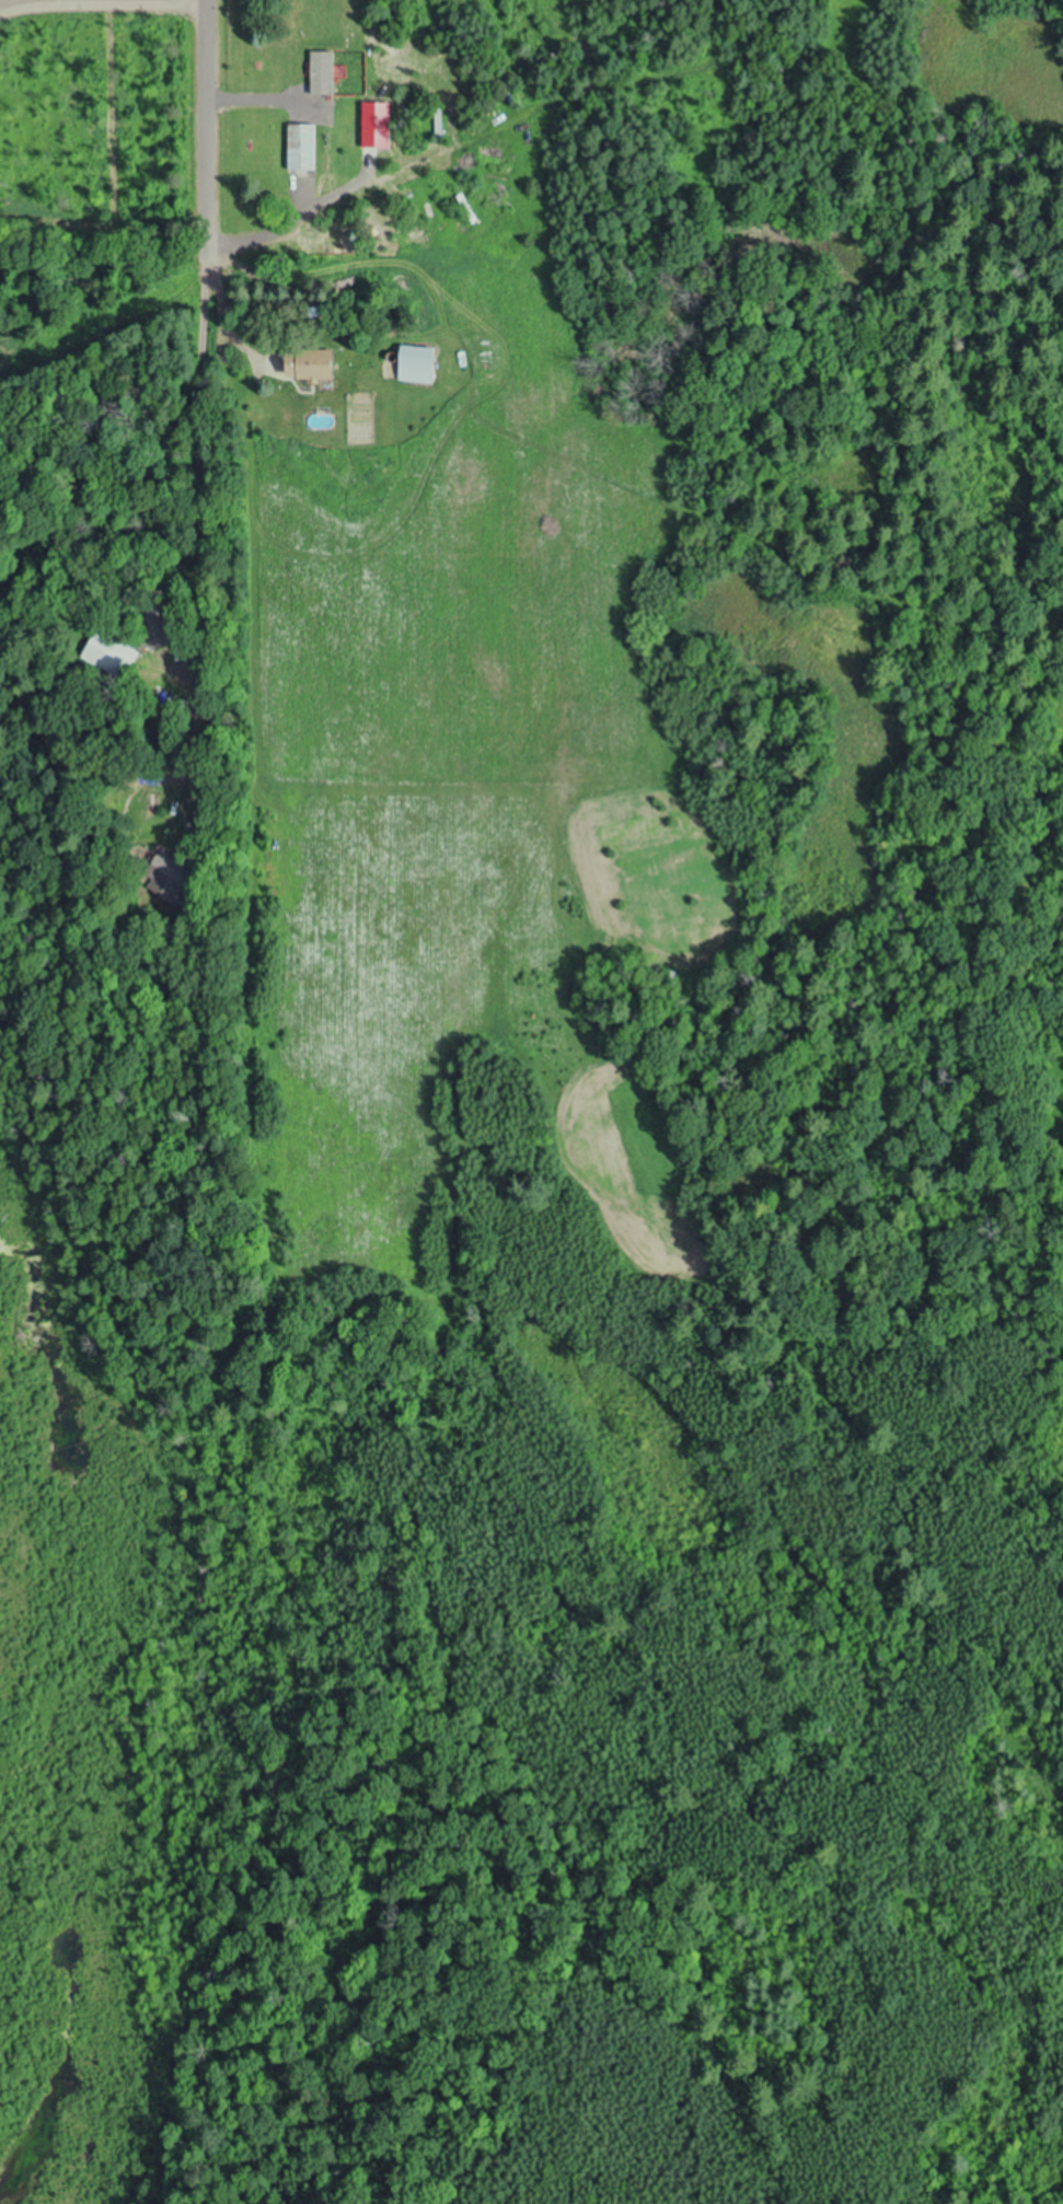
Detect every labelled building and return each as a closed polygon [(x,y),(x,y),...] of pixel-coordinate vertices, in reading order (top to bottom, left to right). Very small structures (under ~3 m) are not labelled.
[(365,148),(395,148),(395,102),(365,102),(365,148)] [(291,169),(320,169),(320,123),(291,123),(291,169)] [(404,380),(441,383),(444,347),(407,344),(404,380)] [(344,379),(343,349),(306,350),(307,365),(297,366),(298,374),(305,374),(305,380),(344,379)] [(82,656),(126,678),(141,649),(97,627),(82,656)]
